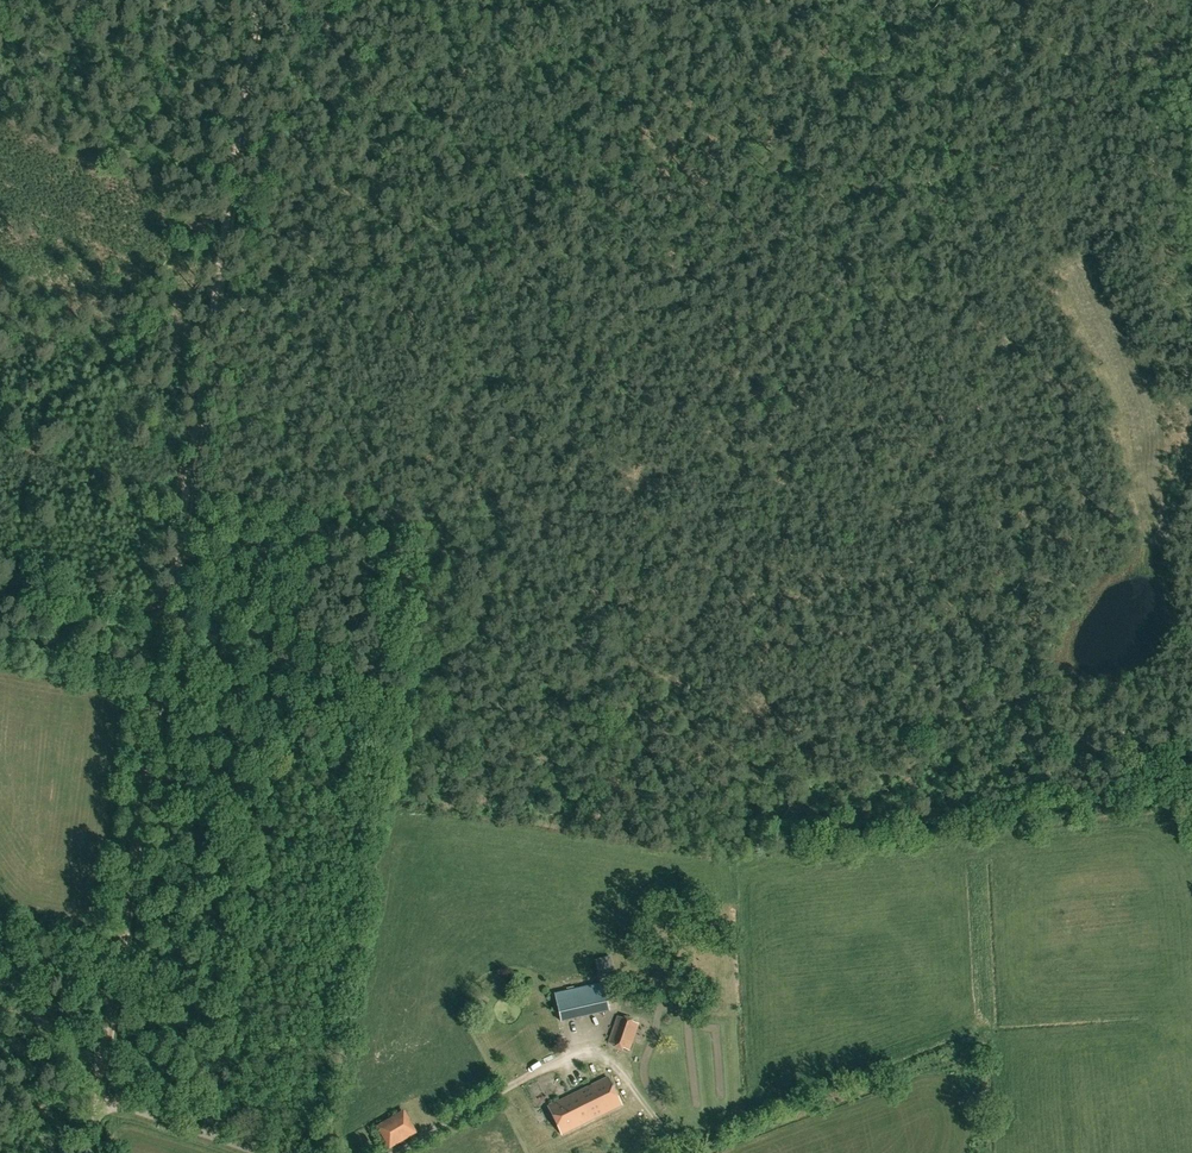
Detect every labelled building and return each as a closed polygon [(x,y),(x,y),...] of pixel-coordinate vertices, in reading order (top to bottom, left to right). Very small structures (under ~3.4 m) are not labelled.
[(595,959),(599,975),(615,971),(611,955),(595,959)] [(610,1010),(603,981),(554,993),(561,1022),(610,1010)] [(630,1050),(640,1023),(633,1021),(634,1018),(624,1015),(624,1017),(617,1015),(608,1042),(614,1044),(614,1046),(614,1047),(623,1050),(624,1048),(630,1050)] [(549,1106),(562,1134),(622,1104),(608,1076),(549,1106)] [(418,1132),(404,1109),(376,1125),(390,1148),(418,1132)]
